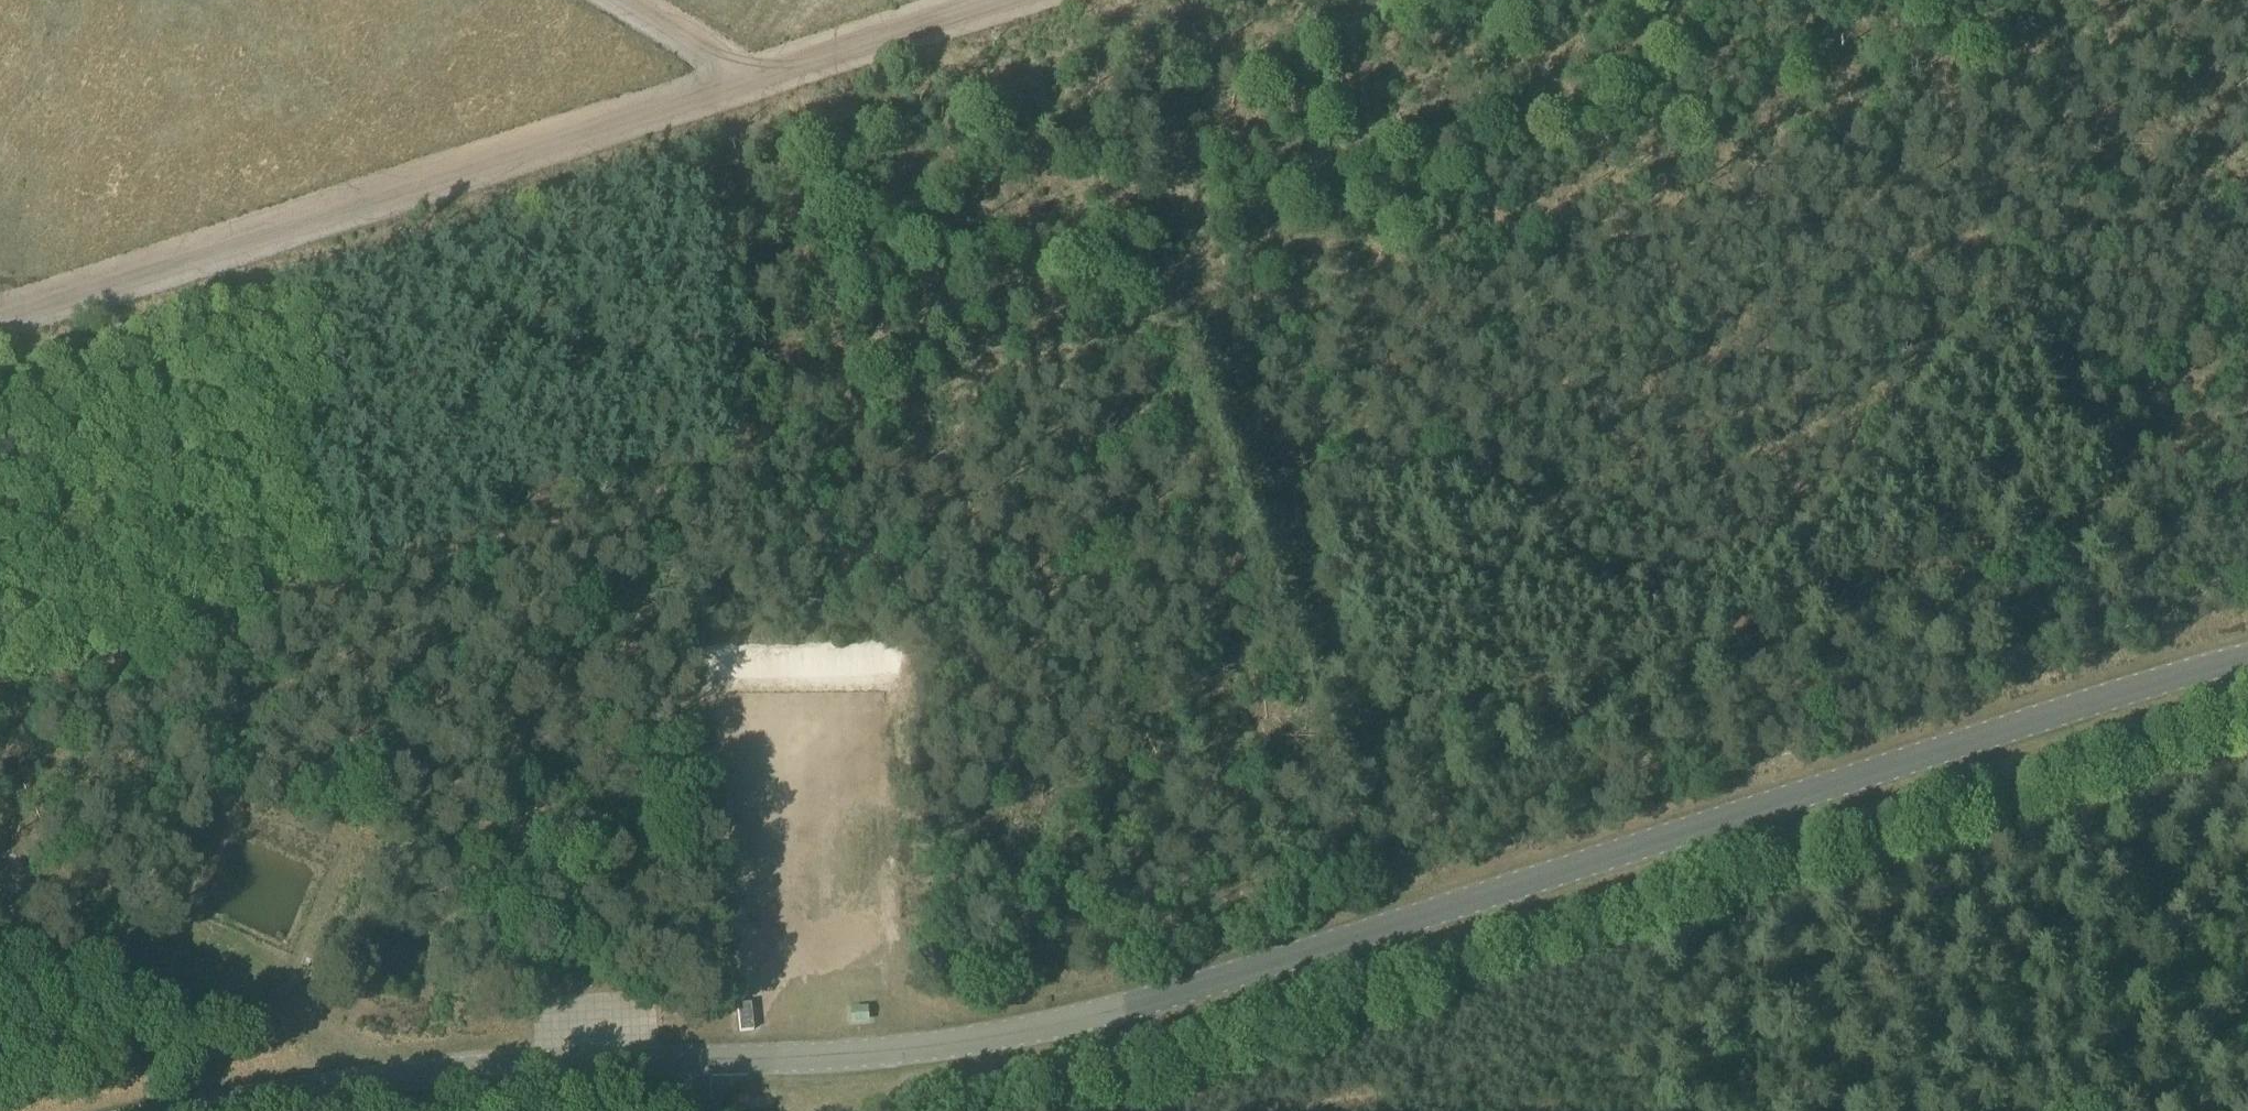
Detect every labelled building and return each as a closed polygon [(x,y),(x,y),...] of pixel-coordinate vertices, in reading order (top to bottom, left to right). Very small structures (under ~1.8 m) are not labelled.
[(857,1008),(857,993),(840,994),(840,1009),(857,1008)] [(749,1005),(736,1006),(740,1036),(752,1034),(749,1005)]
